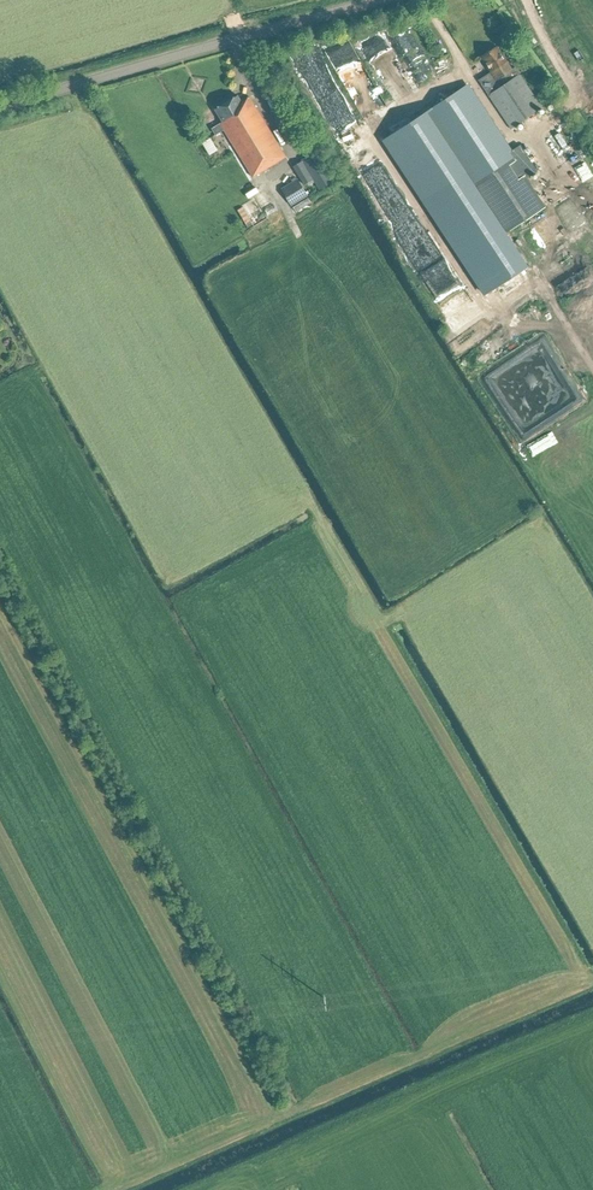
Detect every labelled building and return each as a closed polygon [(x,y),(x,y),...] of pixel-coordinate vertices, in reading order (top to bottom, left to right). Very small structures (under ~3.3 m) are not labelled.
[(350,37),(327,48),(345,84),(367,73),(350,37)] [(511,69),(496,46),(480,56),(490,72),(478,80),(510,128),(541,108),(514,67),(511,69)] [(521,268),(500,236),(546,207),(527,178),(537,171),(520,144),(509,152),(466,87),(390,137),(455,236),(490,288),(521,268)] [(241,101),(237,95),(214,109),(222,121),(220,123),(212,128),(215,134),(224,129),(252,177),(286,157),(249,96),(241,101)] [(379,111),(388,107),(384,98),(375,103),(379,111)] [(201,139),(209,152),(217,147),(210,134),(201,139)] [(586,159),(572,139),(556,149),(570,169),(586,159)] [(302,160),(313,178),(320,188),(333,180),(314,151),(301,159),(302,160)] [(304,184),(313,178),(302,160),(293,166),(304,184)] [(291,205),(308,195),(297,178),(280,187),(291,205)] [(421,277),(420,286),(422,295),(428,303),(435,308),(444,310),(454,308),(462,304),(468,297),(470,288),(470,279),(466,270),(459,264),(451,260),(442,260),(433,263),(426,269),(421,277)]
